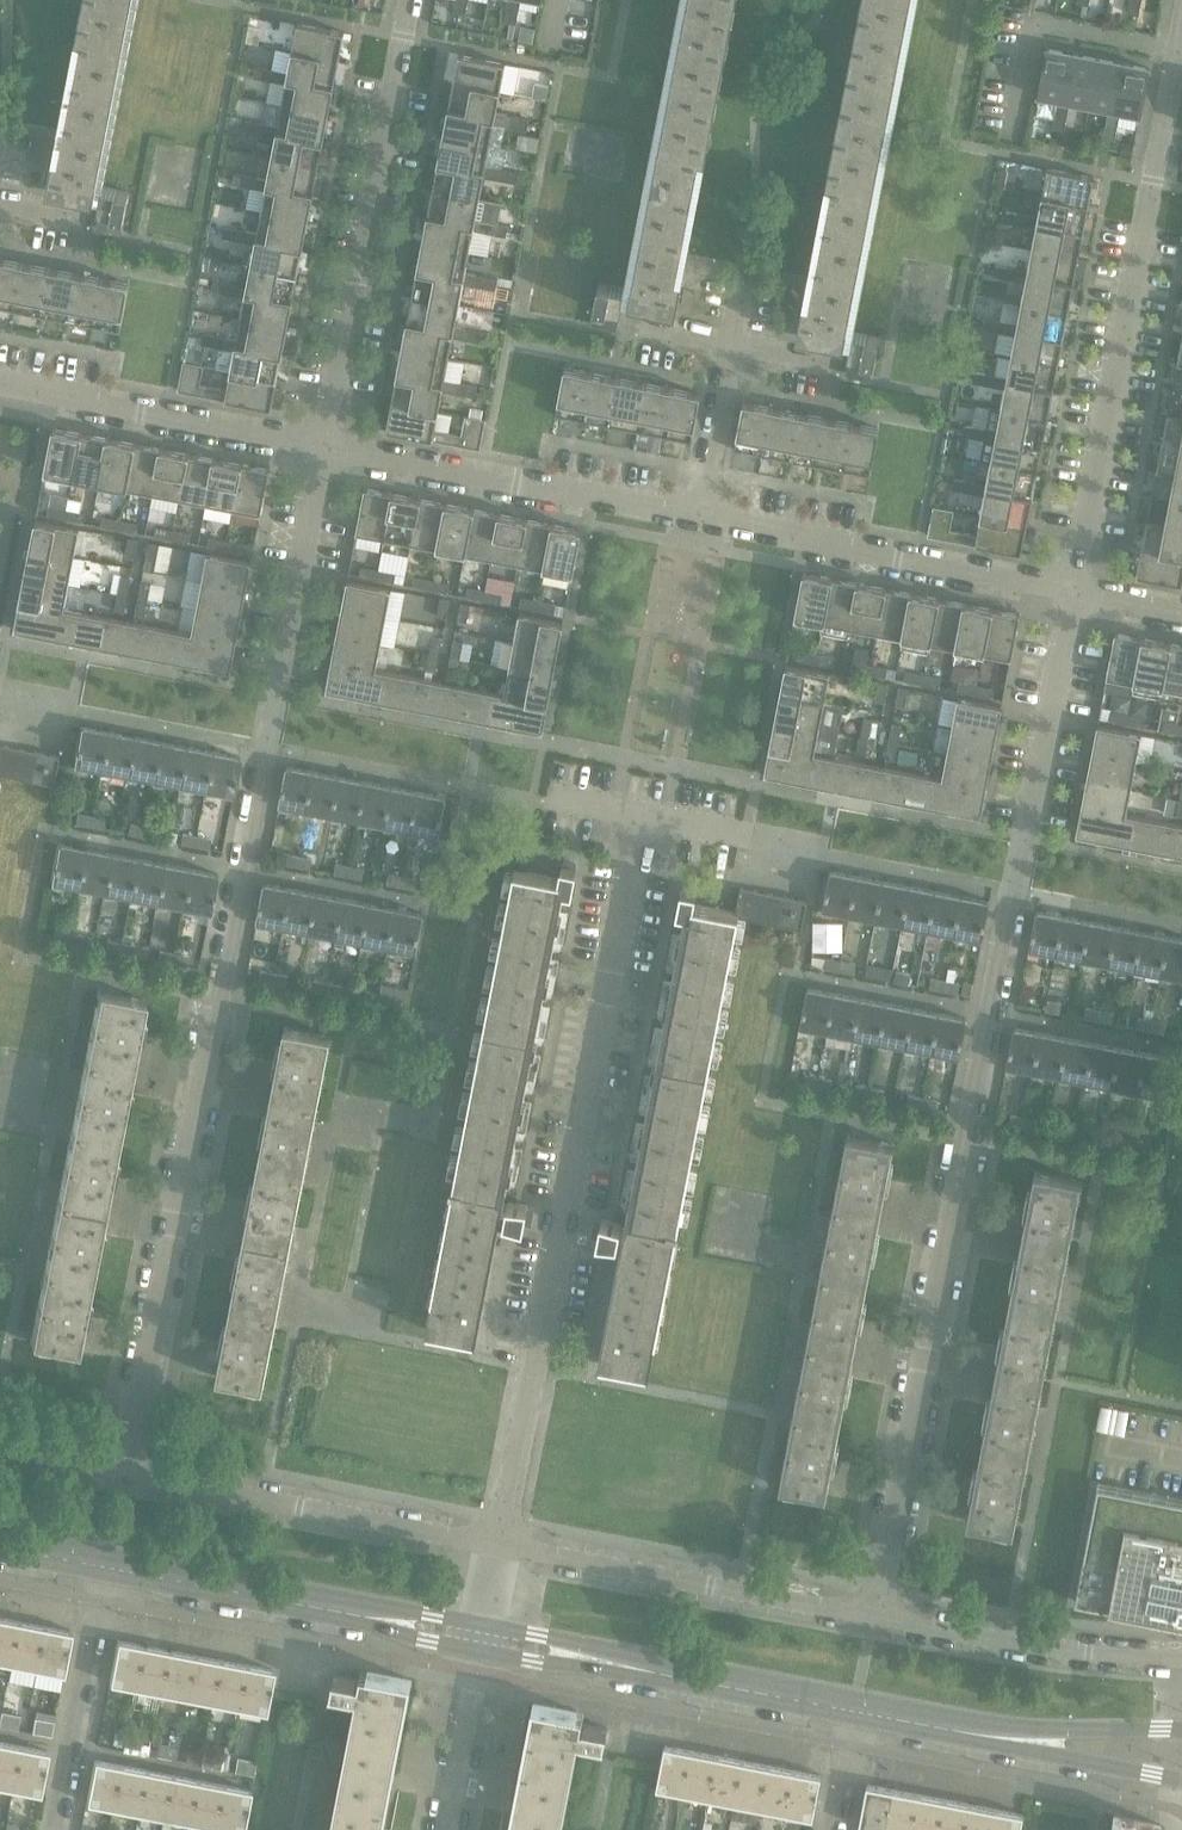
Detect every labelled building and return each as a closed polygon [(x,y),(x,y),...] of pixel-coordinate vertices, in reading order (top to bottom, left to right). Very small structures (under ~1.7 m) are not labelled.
[(133,0),(85,0),(48,191),(95,200),(96,196),(102,197),(99,210),(107,211),(103,229),(122,233),(124,218),(125,218),(130,192),(98,186),(133,0)] [(469,0),(457,0),(454,11),(466,14),(469,0)] [(522,0),(510,0),(508,8),(520,10),(522,0)] [(737,0),(689,0),(633,289),(600,283),(595,309),(596,309),(593,324),(611,327),(614,313),(619,314),(620,311),(622,311),(625,298),(630,299),(629,304),(676,313),(737,0)] [(911,0),(863,0),(798,336),(799,336),(845,345),(846,340),(851,342),(849,355),(851,355),(850,359),(855,360),(853,374),(871,378),(874,363),(875,363),(880,337),(847,331),(911,0)] [(1142,1),(1135,0),(1130,0),(1128,13),(1140,15),(1142,1)] [(517,24),(520,10),(508,8),(505,22),(511,23),(517,24)] [(345,32),(298,23),(293,51),(340,60),(345,32)] [(511,23),(508,38),(514,39),(517,24),(511,23)] [(1064,101),(1073,54),(1047,49),(1038,96),(1059,100),(1064,101)] [(293,51),(289,73),(288,78),(335,87),(340,60),(293,51)] [(506,63),(460,54),(454,82),(501,91),(506,63)] [(1090,106),(1099,59),(1073,54),(1064,101),(1071,102),(1090,106)] [(1115,111),(1124,64),(1099,59),(1090,106),(1109,109),(1115,111)] [(1142,116),(1151,69),(1124,64),(1115,111),(1121,112),(1142,116)] [(254,77),(270,81),(272,70),(256,67),(254,77)] [(289,73),(272,70),(270,81),(287,84),(288,78),(289,73)] [(288,78),(287,84),(283,105),(330,114),(335,87),(288,78)] [(501,91),(454,82),(449,109),(496,118),(497,113),(501,91)] [(550,85),(535,82),(533,97),(547,100),(550,85)] [(1068,116),(1071,102),(1064,101),(1059,100),(1056,114),(1068,116)] [(283,105),(278,127),(277,132),(324,141),(330,114),(283,105)] [(496,118),(449,109),(444,136),(491,145),(495,124),(496,118)] [(1118,126),(1121,112),(1115,111),(1109,109),(1107,123),(1118,126)] [(513,116),(497,113),(496,118),(495,124),(511,127),(513,116)] [(1065,130),(1068,116),(1056,114),(1054,128),(1065,130)] [(530,119),(513,116),(511,127),(527,130),(530,119)] [(244,131),(260,134),(262,123),(246,120),(244,131)] [(278,127),(262,123),(260,134),(276,137),(277,132),(278,127)] [(1116,140),(1118,126),(1107,123),(1104,137),(1116,140)] [(277,132),(276,137),(272,158),(319,167),(324,141),(277,132)] [(491,145),(444,136),(439,163),(486,172),(487,167),(491,145)] [(272,158),(268,180),(267,185),(314,194),(319,167),(272,158)] [(486,172),(439,163),(434,189),(480,198),(484,177),(486,172)] [(503,170),(487,167),(486,172),(484,177),(501,180),(503,170)] [(1095,177),(1048,168),(1042,196),(1090,205),(1095,177)] [(519,173),(503,170),(501,180),(517,183),(519,173)] [(233,184),(250,187),(252,177),(235,173),(233,184)] [(268,180),(252,177),(250,187),(266,190),(267,185),(268,180)] [(267,185),(266,190),(262,212),(309,221),(314,194),(267,185)] [(503,203),(480,198),(434,189),(428,216),(475,225),(476,220),(493,223),(499,224),(503,203)] [(1042,196),(1038,217),(1037,223),(1084,232),(1090,205),(1042,196)] [(1004,222),(1020,225),(1022,214),(1006,211),(1004,222)] [(262,212),(258,233),(257,239),(304,248),(309,221),(262,212)] [(1038,217),(1022,214),(1020,225),(1036,228),(1037,223),(1038,217)] [(475,225),(428,216),(423,243),(470,252),(474,230),(475,225)] [(493,223),(476,220),(475,225),(474,230),(491,234),(493,223)] [(507,237),(509,226),(499,224),(493,223),(491,234),(507,237)] [(1037,223),(1036,228),(1032,250),(1079,259),(1084,232),(1037,223)] [(223,238),(239,241),(241,230),(225,227),(223,238)] [(258,233),(241,230),(239,241),(256,244),(257,239),(258,233)] [(257,239),(256,244),(252,265),(299,274),(304,248),(257,239)] [(470,252),(423,243),(418,269),(465,278),(466,273),(470,252)] [(1032,250),(1028,271),(1027,277),(1074,286),(1079,259),(1032,250)] [(0,259),(0,308),(14,311),(23,263),(0,259)] [(50,268),(23,263),(14,311),(41,316),(50,268)] [(252,265),(248,286),(247,292),(293,301),(299,274),(252,265)] [(993,276),(1010,279),(1012,268),(995,265),(993,276)] [(77,274),(50,268),(41,316),(67,321),(77,274)] [(1028,271),(1012,268),(1010,279),(1026,282),(1027,277),(1028,271)] [(465,278),(418,269),(413,296),(460,305),(464,284),(465,278)] [(482,276),(466,273),(465,278),(464,284),(480,287),(482,276)] [(103,279),(77,274),(67,321),(94,327),(103,279)] [(499,279),(482,276),(480,287),(497,290),(499,279)] [(1027,277),(1026,282),(1022,303),(1069,312),(1074,286),(1027,277)] [(130,284),(103,279),(94,327),(121,332),(130,284)] [(213,291),(229,294),(231,283),(215,280),(213,291)] [(248,286),(231,283),(229,294),(246,297),(247,292),(248,286)] [(247,292),(246,297),(241,318),(288,327),(293,301),(247,292)] [(460,305),(413,296),(408,323),(455,332),(456,326),(460,305)] [(1022,303),(1018,324),(1017,330),(1064,339),(1069,312),(1022,303)] [(241,318),(237,340),(236,345),(283,354),(288,327),(241,318)] [(983,329),(999,332),(1002,321),(985,318),(983,329)] [(1018,324),(1002,321),(999,332),(1016,335),(1017,330),(1018,324)] [(455,332),(408,323),(403,349),(450,358),(454,337),(455,332)] [(472,329),(456,326),(455,332),(454,337),(470,340),(472,329)] [(489,333),(472,329),(470,340),(486,343),(489,333)] [(1017,330),(1016,335),(1012,357),(1059,366),(1064,339),(1017,330)] [(202,344),(219,348),(221,337),(205,334),(202,344)] [(237,340),(221,337),(219,348),(235,351),(236,345),(237,340)] [(236,345),(235,351),(231,372),(278,381),(283,354),(236,345)] [(450,358),(403,349),(397,376),(444,385),(445,380),(450,358)] [(1012,357),(1008,378),(1007,383),(1054,392),(1059,366),(1012,357)] [(278,381),(231,372),(228,390),(201,385),(205,365),(184,361),(179,391),(273,409),(278,381)] [(1178,361),(1173,388),(1181,390),(1181,362),(1178,361)] [(592,373),(565,368),(556,416),(583,421),(592,373)] [(973,382),(989,386),(991,375),(975,372),(973,382)] [(619,378),(592,373),(583,421),(610,426),(619,378)] [(1008,378),(991,375),(989,386),(1006,389),(1007,383),(1008,378)] [(444,385),(397,376),(392,403),(439,412),(443,391),(444,385)] [(646,383),(619,378),(610,426),(637,431),(646,383)] [(462,383),(445,380),(444,385),(443,391),(460,394),(462,383)] [(478,386),(462,383),(460,394),(476,397),(478,386)] [(672,388),(646,383),(637,431),(663,436),(672,388)] [(1007,383),(1006,389),(1001,410),(1048,419),(1054,392),(1007,383)] [(702,394),(672,388),(663,436),(693,442),(702,394)] [(1173,388),(1168,414),(1181,417),(1181,390),(1173,388)] [(773,408),(744,402),(735,450),(764,456),(773,408)] [(439,412),(392,403),(387,431),(481,449),(486,420),(466,416),(463,435),(436,430),(439,412)] [(800,413),(773,408),(764,456),(791,461),(800,413)] [(1048,419),(1001,410),(991,408),(987,429),(997,431),(996,437),(1043,446),(1048,419)] [(827,418),(800,413),(791,461),(817,466),(827,418)] [(1168,414),(1163,441),(1181,445),(1181,417),(1168,414)] [(853,423),(827,418),(817,466),(844,471),(853,423)] [(880,429),(853,423),(844,471),(871,476),(880,429)] [(963,436),(979,439),(981,428),(965,425),(963,436)] [(54,428),(45,472),(73,478),(82,434),(54,428)] [(997,431),(987,429),(981,428),(979,439),(985,440),(995,442),(996,437),(997,431)] [(109,439),(82,434),(73,478),(100,483),(109,439)] [(1043,446),(996,437),(995,442),(985,440),(980,461),(991,463),(1038,472),(1043,446)] [(135,444),(109,439),(100,483),(127,488),(135,444)] [(1163,441),(1158,468),(1181,473),(1181,445),(1163,441)] [(162,449),(135,444),(127,488),(154,493),(162,449)] [(189,454),(162,449),(154,493),(180,498),(189,454)] [(215,459),(189,454),(180,498),(207,503),(215,459)] [(242,464),(215,459),(207,503),(234,508),(242,464)] [(991,463),(987,485),(986,490),(1033,499),(1038,472),(991,463)] [(270,470),(242,464),(234,508),(262,514),(270,470)] [(1158,468),(1152,495),(1181,500),(1181,473),(1158,468)] [(952,489),(969,492),(971,482),(954,478),(952,489)] [(987,485),(971,482),(969,492),(985,496),(986,490),(987,485)] [(366,488),(357,532),(385,538),(394,494),(366,488)] [(986,490),(985,496),(981,517),(1028,526),(1033,499),(986,490)] [(421,499),(394,494),(385,538),(412,543),(421,499)] [(1152,495),(1147,521),(1181,528),(1181,500),(1152,495)] [(447,504),(421,499),(412,543),(439,548),(447,504)] [(474,509),(447,504),(439,548),(466,553),(474,509)] [(50,506),(48,516),(65,519),(67,509),(50,506)] [(955,510),(934,506),(929,536),(1022,554),(1028,526),(981,517),(978,535),(951,529),(955,510)] [(85,513),(67,509),(65,519),(83,522),(85,513)] [(501,514),(474,509),(466,553),(492,558),(501,514)] [(528,520),(501,514),(492,558),(519,564),(528,520)] [(103,516),(101,526),(119,529),(121,520),(103,516)] [(36,520),(31,548),(75,556),(80,529),(36,520)] [(138,523),(121,520),(119,529),(136,533),(138,523)] [(554,525),(528,520),(519,564),(546,569),(554,525)] [(1147,521),(1142,548),(1181,556),(1181,528),(1147,521)] [(582,530),(554,525),(546,569),(574,574),(582,530)] [(157,527),(155,536),(172,540),(174,530),(157,527)] [(192,534),(174,530),(172,540),(190,543),(192,534)] [(210,537),(208,547),(226,550),(228,541),(210,537)] [(139,540),(129,538),(126,556),(135,558),(139,540)] [(245,544),(228,541),(226,550),(243,553),(245,544)] [(156,562),(159,544),(150,542),(147,560),(156,562)] [(75,556),(31,548),(26,575),(70,584),(75,556)] [(1142,548),(1137,576),(1181,585),(1181,556),(1142,548)] [(253,562),(209,554),(204,581),(247,589),(253,562)] [(362,567),(360,576),(377,580),(379,570),(362,567)] [(397,574),(379,570),(377,580),(395,583),(397,574)] [(804,573),(796,617),(824,622),(832,578),(804,573)] [(114,574),(111,592),(119,593),(122,576),(114,574)] [(70,584),(26,575),(20,602),(64,611),(65,609),(70,584)] [(122,576),(119,593),(128,595),(132,578),(122,576)] [(415,577),(413,587),(431,590),(433,580),(415,577)] [(832,578),(824,622),(822,633),(848,638),(850,628),(859,583),(832,578)] [(152,581),(143,580),(139,597),(149,599),(152,581)] [(450,584),(433,580),(431,590),(448,593),(450,584)] [(247,589),(204,581),(198,608),(242,617),(247,589)] [(348,581),(343,608),(387,617),(392,589),(348,581)] [(886,589),(859,583),(850,628),(877,633),(886,589)] [(469,587),(467,597),(484,600),(486,591),(469,587)] [(904,638),(912,594),(886,589),(877,633),(904,638)] [(503,594),(486,591),(484,600),(502,604),(503,594)] [(125,612),(128,595),(119,593),(119,594),(116,610),(116,611),(125,612)] [(912,594),(904,638),(902,649),(928,654),(930,643),(939,599),(912,594)] [(149,599),(139,597),(136,614),(146,616),(149,599)] [(522,598),(520,607),(538,611),(540,601),(522,598)] [(451,601),(441,599),(438,616),(447,618),(451,601)] [(966,604),(939,599),(930,643),(957,648),(966,604)] [(557,604),(540,601),(538,611),(555,614),(557,604)] [(64,611),(20,602),(15,630),(70,641),(76,611),(65,609),(64,611)] [(462,603),(458,620),(468,622),(471,605),(462,603)] [(992,609),(966,604),(957,648),(984,653),(992,609)] [(198,608),(194,634),(193,636),(237,644),(242,617),(198,608)] [(387,617),(343,608),(338,636),(382,644),(387,617)] [(1021,615),(992,609),(984,653),(1012,659),(1021,615)] [(129,621),(76,611),(70,641),(123,651),(129,621)] [(565,623),(521,614),(515,641),(559,650),(565,623)] [(183,632),(135,622),(129,621),(123,651),(177,661),(183,632)] [(237,644),(193,636),(194,634),(183,632),(177,661),(231,672),(237,644)] [(1136,683),(1144,639),(1116,633),(1108,677),(1136,683)] [(382,644),(338,636),(332,663),(376,671),(377,670),(382,644)] [(434,636),(431,654),(440,655),(444,638),(434,636)] [(1144,639),(1136,683),(1134,693),(1160,699),(1171,644),(1144,639)] [(464,642),(455,640),(451,658),(461,659),(464,642)] [(559,650),(515,641),(510,669),(554,677),(559,650)] [(1171,644),(1160,699),(1181,703),(1181,646),(1171,644)] [(800,651),(798,661),(816,664),(817,654),(800,651)] [(440,655),(431,654),(427,671),(437,673),(440,655)] [(835,658),(817,654),(816,664),(833,667),(835,658)] [(461,659),(451,658),(448,675),(457,677),(461,659)] [(854,661),(852,671),(869,674),(871,665),(854,661)] [(376,671),(332,663),(327,691),(382,701),(387,672),(377,670),(376,671)] [(786,665),(781,693),(825,701),(830,674),(786,665)] [(888,668),(871,665),(869,674),(886,677),(888,668)] [(554,677),(510,669),(505,694),(505,696),(549,704),(554,677)] [(906,671),(904,681),(922,684),(924,675),(906,671)] [(441,682),(387,672),(382,701),(435,711),(441,682)] [(942,678),(924,675),(922,684),(940,688),(942,678)] [(495,692),(446,683),(441,682),(435,711),(489,722),(495,692)] [(960,682),(958,691),(976,694),(978,685),(960,682)] [(889,685),(879,683),(876,701),(885,703),(889,685)] [(995,688),(978,685),(976,694),(993,698),(995,688)] [(900,687),(896,705),(906,706),(909,689),(900,687)] [(549,704),(505,696),(505,694),(495,692),(489,722),(543,732),(549,704)] [(825,701),(781,693),(776,720),(820,728),(825,701)] [(1003,707),(959,698),(953,726),(997,734),(1003,707)] [(1112,711),(1110,721),(1128,724),(1130,714),(1112,711)] [(1147,718),(1130,714),(1128,724),(1145,727),(1147,718)] [(820,728),(776,720),(771,747),(814,755),(815,754),(820,728)] [(872,720),(869,738),(878,740),(882,722),(872,720)] [(1164,731),(1181,734),(1181,729),(1181,725),(1165,721),(1164,731)] [(902,726),(893,724),(889,742),(899,744),(902,726)] [(1098,725),(1093,753),(1137,761),(1142,734),(1098,725)] [(997,734),(953,726),(948,753),(992,762),(997,734)] [(108,732),(81,727),(73,764),(75,764),(74,769),(84,771),(85,766),(101,769),(108,732)] [(134,737),(108,732),(101,769),(101,770),(100,774),(110,776),(111,772),(127,775),(134,737)] [(160,742),(134,737),(127,775),(126,779),(136,781),(137,777),(153,780),(160,742)] [(878,740),(869,738),(865,755),(875,757),(878,740)] [(186,747),(160,742),(153,780),(152,785),(162,787),(163,782),(179,785),(186,747)] [(899,744),(889,742),(886,759),(895,761),(899,744)] [(19,778),(24,750),(8,747),(2,775),(19,778)] [(212,752),(186,747),(179,785),(178,790),(189,792),(190,787),(205,790),(212,752)] [(814,755),(771,747),(765,775),(820,785),(826,756),(815,754),(814,755)] [(36,781),(42,753),(24,750),(19,778),(36,781)] [(240,757),(212,752),(205,790),(206,790),(205,795),(215,797),(216,792),(233,795),(240,757)] [(53,785),(59,756),(42,753),(36,781),(53,785)] [(948,753),(943,778),(943,780),(987,789),(992,762),(948,753)] [(1137,761),(1093,753),(1088,780),(1132,789),(1137,761)] [(879,766),(826,756),(820,785),(874,796),(879,766)] [(315,772),(287,766),(280,804),(281,805),(281,809),(291,811),(292,807),(307,810),(315,772)] [(933,776),(884,767),(879,766),(874,796),(927,806),(933,776)] [(341,777),(315,772),(307,810),(308,810),(307,814),(317,816),(318,812),(333,815),(341,777)] [(987,789),(943,780),(943,778),(933,776),(927,806),(982,817),(987,789)] [(367,782),(341,777),(333,815),(334,815),(333,819),(343,821),(344,817),(359,820),(367,782)] [(1132,789),(1088,780),(1082,807),(1126,816),(1127,814),(1132,789)] [(393,787),(367,782),(359,820),(360,820),(359,824),(369,826),(370,822),(386,825),(393,787)] [(419,792),(393,787),(386,825),(385,830),(395,831),(396,827),(412,830),(419,792)] [(447,797),(419,792),(412,830),(411,835),(421,836),(422,832),(440,835),(447,797)] [(1126,816),(1082,807),(1077,835),(1132,846),(1138,816),(1127,814),(1126,816)] [(77,814),(76,823),(90,826),(92,816),(77,814)] [(106,819),(92,816),(90,826),(104,829),(106,819)] [(1138,816),(1132,846),(1181,855),(1181,825),(1138,816)] [(144,826),(130,824),(128,833),(142,836),(144,826)] [(196,837),(182,834),(180,843),(195,846),(196,837)] [(210,839),(196,837),(195,846),(209,849),(210,839)] [(85,849),(58,844),(51,882),(52,882),(51,887),(61,889),(62,884),(78,887),(85,849)] [(112,854),(85,849),(78,887),(77,892),(88,894),(88,889),(104,892),(112,854)] [(138,859),(112,854),(104,892),(104,897),(114,899),(115,894),(130,897),(138,859)] [(299,856),(284,854),(283,863),(297,866),(299,856)] [(313,859),(299,856),(297,866),(311,869),(313,859)] [(164,864),(138,859),(130,897),(131,897),(130,902),(140,904),(141,899),(157,902),(164,864)] [(515,870),(503,934),(455,1183),(453,1183),(452,1188),(454,1188),(426,1329),(478,1339),(502,1217),(506,1218),(505,1220),(525,1226),(526,1221),(530,1221),(532,1211),(528,1210),(529,1205),(509,1203),(508,1205),(504,1205),(505,1202),(499,1201),(559,889),(573,892),(577,869),(576,868),(576,864),(566,862),(564,866),(562,866),(560,878),(515,870)] [(190,869),(164,864),(157,902),(156,907),(166,909),(167,904),(182,907),(190,869)] [(351,866),(337,864),(335,873),(349,876),(351,866)] [(365,869),(351,866),(349,876),(363,879),(365,869)] [(218,874),(190,869),(182,907),(183,907),(182,912),(192,914),(193,909),(211,912),(218,874)] [(858,877),(831,871),(823,909),(825,909),(824,914),(834,916),(835,911),(851,914),(858,877)] [(403,876),(389,874),(387,883),(401,886),(403,876)] [(417,879),(403,876),(401,886),(416,889),(417,879)] [(858,877),(851,914),(850,919),(860,921),(861,916),(877,919),(884,882),(858,877)] [(884,882),(877,919),(876,924),(886,926),(887,921),(903,924),(911,887),(884,882)] [(292,889),(265,884),(257,921),(259,922),(258,926),(268,928),(269,924),(285,927),(292,889)] [(697,892),(696,892),(696,887),(686,885),(684,889),(683,889),(678,912),(692,915),(632,1227),(626,1226),(625,1228),(621,1227),(622,1225),(603,1219),(601,1224),(597,1224),(595,1234),(599,1236),(599,1240),(619,1243),(619,1240),(623,1241),(600,1363),(651,1373),(678,1231),(681,1232),(681,1227),(679,1227),(739,917),(740,913),(736,913),(695,905),(697,892)] [(936,892),(911,887),(903,924),(902,929),(912,931),(913,926),(929,929),(936,892)] [(741,888),(736,913),(740,913),(739,917),(754,919),(759,892),(741,888)] [(318,894),(292,889),(285,927),(284,931),(294,933),(295,929),(311,932),(318,894)] [(775,895),(759,892),(754,919),(769,922),(775,895)] [(936,892),(929,929),(928,934),(938,936),(939,931),(955,934),(963,897),(936,892)] [(345,899),(318,894),(311,932),(310,936),(320,938),(321,934),(337,937),(345,899)] [(791,898),(775,895),(769,922),(786,926),(791,898)] [(990,902),(963,897),(955,934),(954,939),(964,941),(965,936),(983,940),(990,902)] [(803,929),(808,901),(791,898),(786,926),(803,929)] [(371,904),(345,899),(337,937),(336,941),(347,943),(347,939),(363,942),(371,904)] [(397,909),(371,904),(363,942),(363,947),(373,948),(374,944),(389,947),(397,909)] [(424,914),(397,909),(389,947),(389,952),(399,953),(400,949),(417,952),(424,914)] [(1037,911),(1030,949),(1031,949),(1030,954),(1040,956),(1041,951),(1057,954),(1064,916),(1037,911)] [(1064,916),(1057,954),(1056,959),(1066,961),(1067,956),(1083,959),(1091,921),(1064,916)] [(1116,926),(1091,921),(1083,959),(1082,964),(1093,966),(1094,961),(1109,964),(1116,926)] [(816,923),(816,951),(830,951),(830,923),(816,923)] [(1143,931),(1116,926),(1109,964),(1109,969),(1119,971),(1120,966),(1136,969),(1143,931)] [(69,934),(55,931),(53,940),(67,943),(69,934)] [(1143,931),(1136,969),(1135,974),(1145,976),(1146,971),(1162,974),(1169,937),(1143,931)] [(83,936),(69,934),(67,943),(81,946),(83,936)] [(1169,937),(1162,974),(1161,979),(1171,981),(1172,976),(1181,978),(1181,939),(1169,937)] [(186,966),(188,956),(183,955),(186,941),(177,939),(174,954),(172,963),(186,966)] [(121,944),(107,941),(105,950),(119,953),(121,944)] [(135,946),(121,944),(119,953),(133,956),(135,946)] [(174,954),(160,951),(158,960),(172,963),(174,954)] [(813,955),(813,966),(820,967),(826,969),(828,958),(813,955)] [(826,969),(840,971),(842,961),(828,958),(826,969)] [(856,963),(842,961),(840,971),(854,974),(856,963)] [(868,964),(866,976),(875,978),(877,966),(868,964)] [(959,994),(961,983),(959,983),(961,972),(949,970),(947,980),(944,991),(959,994)] [(275,973),(261,971),(260,980),(274,983),(275,973)] [(900,971),(898,982),(911,985),(914,973),(900,971)] [(289,976),(275,973),(274,983),(288,985),(289,976)] [(944,991),(947,980),(932,978),(930,988),(944,991)] [(328,983),(314,981),(312,990),(326,993),(328,983)] [(342,986),(328,983),(326,993),(340,995),(342,986)] [(836,994),(808,988),(801,1026),(802,1026),(801,1031),(811,1033),(812,1028),(828,1031),(836,994)] [(380,993),(366,990),(364,1000),(378,1003),(380,993)] [(145,1000),(111,994),(99,991),(96,1004),(85,1061),(131,1070),(138,1037),(140,1024),(145,1000)] [(394,996),(380,993),(378,1003),(392,1005),(394,996)] [(862,999),(836,994),(828,1031),(827,1036),(837,1038),(838,1033),(854,1036),(862,999)] [(862,999),(854,1036),(853,1041),(863,1043),(864,1038),(880,1042),(887,1004),(862,999)] [(1060,1013),(1062,1003),(1048,1000),(1046,1011),(1060,1013)] [(914,1009),(887,1004),(880,1042),(879,1046),(890,1048),(890,1043),(906,1047),(914,1009)] [(1099,1021),(1101,1010),(1086,1008),(1084,1018),(1099,1021)] [(914,1009),(906,1047),(906,1051),(916,1053),(917,1048),(933,1052),(940,1014),(914,1009)] [(1113,1024),(1115,1013),(1101,1010),(1099,1021),(1113,1024)] [(960,1057),(968,1019),(940,1014),(933,1052),(932,1056),(942,1058),(943,1053),(960,1057)] [(1151,1031),(1153,1020),(1139,1018),(1137,1028),(1151,1031)] [(1165,1034),(1167,1023),(1153,1020),(1151,1031),(1165,1034)] [(286,1028),(286,1029),(279,1064),(278,1070),(272,1098),(318,1106),(332,1036),(286,1028)] [(1014,1028),(1007,1066),(1009,1066),(1008,1071),(1018,1073),(1019,1068),(1035,1071),(1042,1033),(1014,1028)] [(1068,1038),(1042,1033),(1035,1071),(1034,1076),(1044,1078),(1045,1073),(1061,1076),(1068,1038)] [(1068,1038),(1061,1076),(1060,1081),(1070,1083),(1071,1078),(1087,1081),(1094,1043),(1068,1038)] [(1120,1049),(1094,1043),(1087,1081),(1086,1086),(1096,1088),(1097,1083),(1113,1086),(1120,1049)] [(1120,1049),(1113,1086),(1112,1091),(1122,1093),(1123,1088),(1139,1091),(1146,1054),(1120,1049)] [(1174,1059),(1146,1054),(1139,1091),(1138,1096),(1148,1098),(1149,1093),(1167,1097),(1174,1059)] [(118,1140),(127,1093),(131,1070),(85,1061),(72,1131),(118,1140)] [(817,1087),(819,1078),(805,1075),(803,1085),(817,1087)] [(831,1090),(833,1081),(819,1078),(817,1087),(831,1090)] [(857,1086),(856,1090),(855,1095),(870,1098),(871,1088),(857,1086)] [(885,1091),(871,1088),(870,1098),(884,1100),(885,1091)] [(910,1096),(909,1100),(908,1105),(922,1108),(924,1098),(910,1096)] [(318,1106),(272,1098),(259,1167),(305,1176),(318,1106)] [(938,1101),(924,1098),(922,1108),(936,1110),(938,1101)] [(1012,1115),(1011,1120),(1010,1125),(1024,1127),(1026,1118),(1012,1115)] [(1040,1121),(1026,1118),(1024,1127),(1038,1130),(1040,1121)] [(1119,1123),(1114,1145),(1128,1147),(1129,1141),(1127,1141),(1130,1125),(1119,1123)] [(1064,1125),(1063,1130),(1062,1135),(1076,1137),(1078,1128),(1064,1125)] [(1092,1131),(1078,1128),(1076,1137),(1090,1140),(1092,1131)] [(118,1140),(72,1131),(58,1201),(104,1210),(118,1140)] [(880,1214),(890,1168),(894,1145),(848,1136),(846,1149),(838,1186),(835,1205),(880,1214)] [(1130,1138),(1129,1143),(1128,1147),(1142,1150),(1144,1141),(1130,1138)] [(305,1176),(259,1167),(245,1238),(291,1247),(305,1176)] [(1068,1251),(1079,1194),(1082,1181),(1036,1172),(1027,1220),(1023,1242),(1067,1250),(1068,1251)] [(104,1210),(58,1201),(45,1272),(91,1281),(104,1210)] [(867,1284),(876,1238),(878,1230),(877,1229),(880,1215),(880,1214),(835,1205),(821,1276),(867,1284)] [(291,1247),(245,1238),(232,1308),(278,1317),(291,1247)] [(1055,1321),(1068,1251),(1067,1250),(1023,1242),(1018,1265),(1014,1284),(1009,1312),(1055,1321)] [(91,1281),(45,1272),(31,1342),(55,1346),(77,1350),(91,1281)] [(854,1354),(863,1307),(864,1299),(867,1285),(867,1284),(821,1276),(808,1346),(854,1354)] [(278,1317),(232,1308),(219,1376),(218,1378),(220,1378),(240,1382),(262,1386),(264,1387),(265,1385),(278,1317)] [(1045,1371),(1052,1333),(1055,1321),(1009,1312),(1006,1329),(1002,1348),(995,1383),(1041,1390),(1045,1371)] [(840,1425),(849,1378),(854,1354),(808,1346),(794,1416),(840,1425)] [(1028,1461),(1036,1416),(1041,1390),(995,1383),(988,1419),(982,1452),(1028,1461)] [(1128,1419),(1129,1408),(1102,1406),(1100,1428),(1113,1429),(1114,1419),(1128,1419)] [(827,1495),(836,1448),(840,1425),(794,1416),(781,1486),(827,1495)] [(1028,1461),(982,1452),(968,1522),(1014,1531),(1018,1512),(1028,1461)] [(1076,1602),(1181,1623),(1181,1501),(1098,1485),(1076,1602)] [(0,1618),(0,1662),(12,1664),(20,1622),(0,1618)] [(46,1627),(20,1622),(12,1664),(38,1669),(46,1627)] [(72,1632),(46,1627),(38,1669),(64,1674),(72,1632)] [(111,1683),(137,1688),(145,1646),(119,1641),(111,1683)] [(170,1651),(145,1646),(137,1688),(162,1693),(170,1651)] [(196,1655),(170,1651),(162,1693),(188,1698),(196,1655)] [(222,1661),(196,1655),(188,1698),(214,1703),(222,1661)] [(248,1666),(222,1661),(214,1703),(240,1708),(248,1666)] [(274,1671),(248,1666),(240,1708),(266,1713),(274,1671)] [(384,1829),(413,1680),(369,1672),(367,1682),(334,1676),(331,1691),(364,1697),(338,1829),(384,1829)] [(510,1829),(555,1829),(573,1738),(606,1744),(609,1729),(576,1723),(578,1712),(534,1704),(510,1829)] [(18,1730),(21,1715),(3,1712),(0,1725),(0,1726),(18,1730)] [(52,1736),(54,1722),(36,1718),(33,1733),(52,1736)] [(115,1733),(113,1746),(123,1748),(125,1735),(115,1733)] [(141,1749),(143,1738),(129,1736),(128,1747),(141,1749)] [(0,1742),(0,1786),(15,1789),(23,1747),(0,1742)] [(160,1745),(157,1758),(175,1762),(178,1748),(168,1746),(160,1745)] [(658,1788),(684,1793),(692,1751),(666,1746),(658,1788)] [(49,1752),(23,1747),(15,1789),(41,1794),(49,1752)] [(188,1751),(186,1762),(200,1765),(202,1754),(188,1751)] [(221,1769),(223,1755),(224,1755),(204,1751),(202,1765),(221,1769)] [(717,1756),(692,1751),(684,1793),(709,1798),(717,1756)] [(743,1761),(717,1756),(709,1798),(735,1803),(743,1761)] [(254,1776),(257,1762),(238,1758),(235,1773),(254,1776)] [(87,1803),(114,1808),(122,1766),(95,1760),(87,1803)] [(770,1766),(743,1761),(735,1803),(761,1808),(770,1766)] [(147,1771),(122,1766),(114,1808),(139,1813),(147,1771)] [(796,1771),(770,1766),(761,1808),(787,1813),(796,1771)] [(172,1775),(147,1771),(139,1813),(164,1818),(172,1775)] [(822,1776),(796,1771),(787,1813),(813,1818),(822,1776)] [(199,1781),(172,1775),(164,1818),(191,1823),(199,1781)] [(225,1786),(199,1781),(191,1823),(217,1828),(225,1786)] [(860,1827),(874,1829),(887,1829),(895,1790),(868,1785),(860,1827)] [(225,1786),(217,1828),(229,1829),(244,1829),(251,1791),(225,1786)] [(922,1795),(895,1790),(887,1829),(915,1829),(922,1795)] [(922,1795),(915,1829),(942,1829),(947,1800),(922,1795)] [(947,1800),(942,1829),(968,1829),(973,1805),(947,1800)] [(973,1805),(968,1829),(994,1829),(998,1810),(973,1805)] [(998,1810),(994,1829),(1021,1829),(1024,1815),(998,1810)] [(1112,1829),(1161,1829),(1162,1825),(1115,1816),(1112,1829)]
